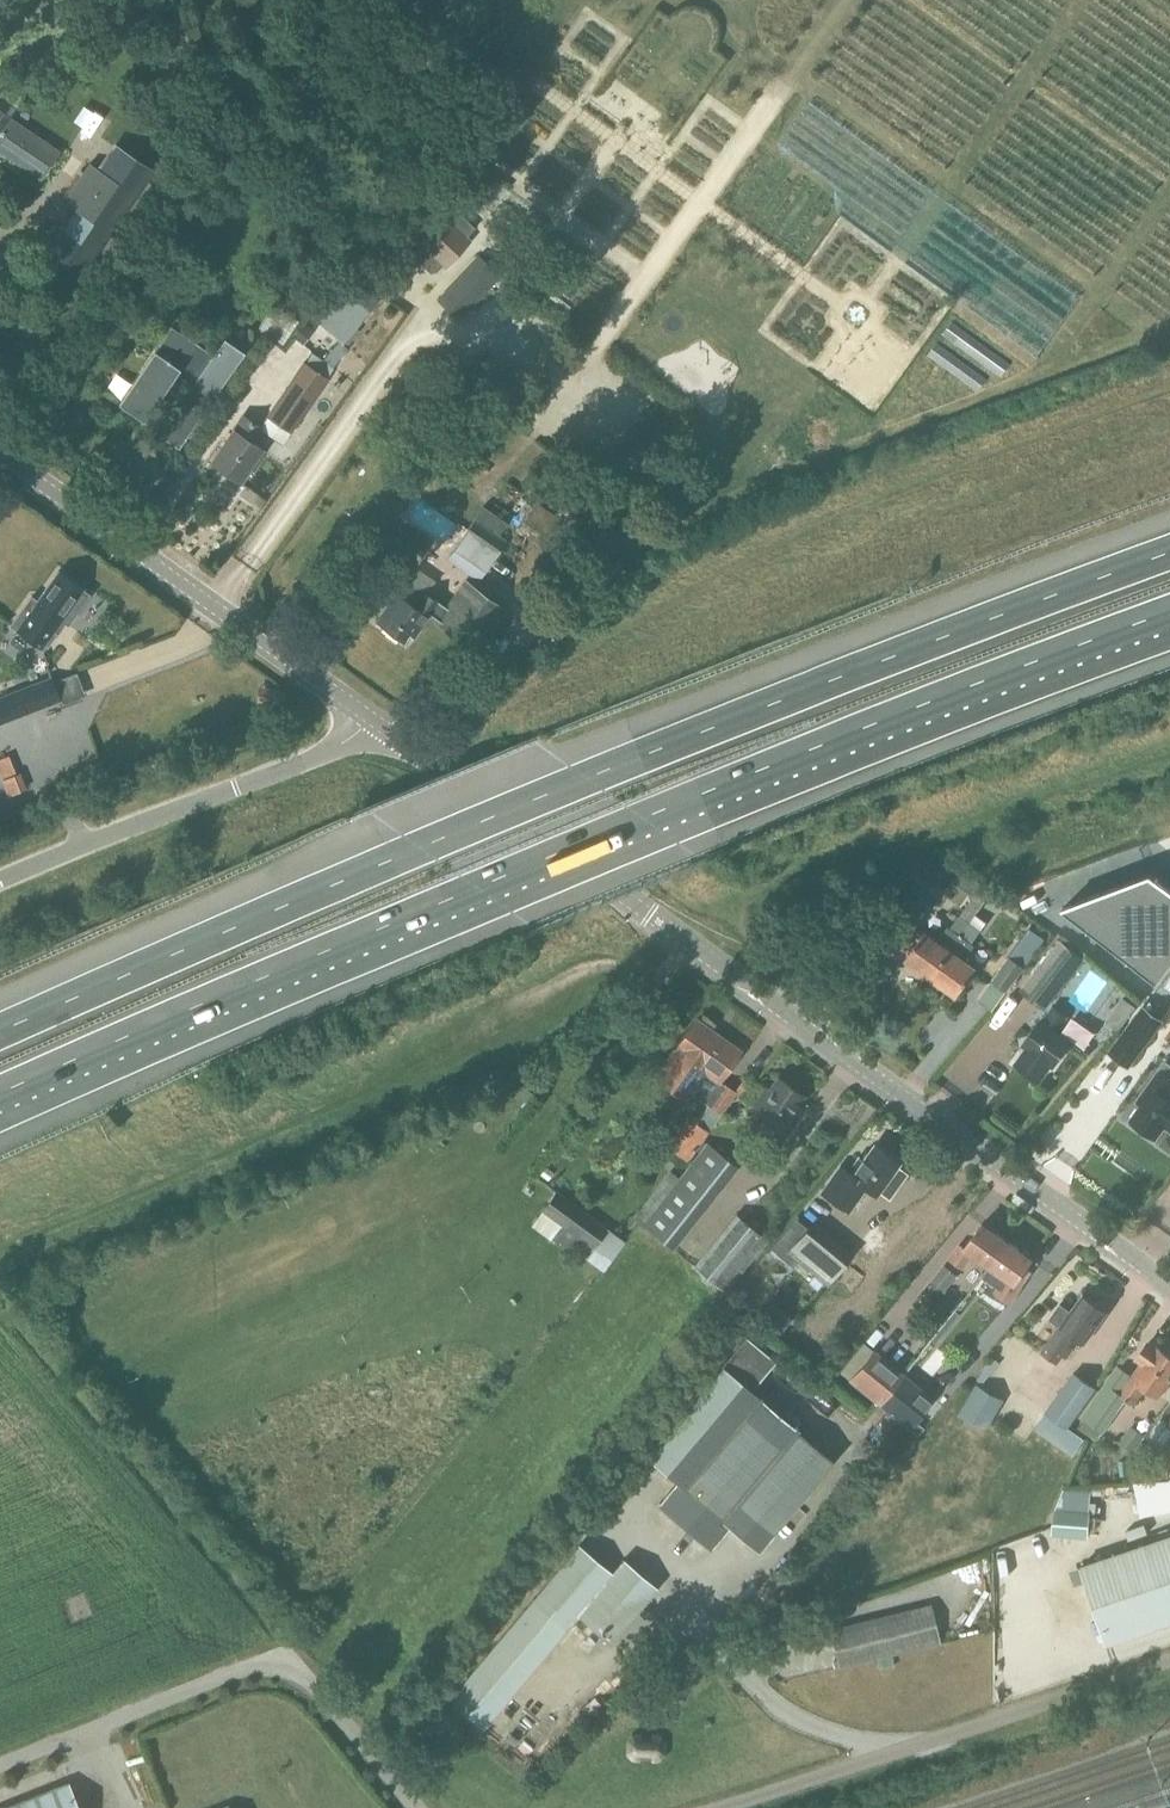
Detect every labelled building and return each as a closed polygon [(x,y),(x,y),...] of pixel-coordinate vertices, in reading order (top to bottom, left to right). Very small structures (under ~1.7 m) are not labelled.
[(0,120),(0,149),(45,181),(60,161),(59,160),(65,151),(8,110),(0,120)] [(89,163),(67,196),(79,205),(34,271),(41,275),(32,289),(59,307),(134,194),(89,163)] [(446,267),(470,241),(466,237),(476,226),(461,212),(451,222),(448,220),(424,246),(446,267)] [(439,298),(461,319),(500,278),(478,257),(439,298)] [(378,301),(351,278),(321,319),(346,340),(361,322),(360,322),(378,301)] [(259,327),(284,345),(301,321),(275,304),(259,327)] [(224,336),(213,353),(171,325),(120,403),(151,423),(157,414),(151,410),(161,394),(178,405),(168,420),(163,417),(154,431),(179,448),(203,411),(190,402),(199,389),(213,398),(244,350),(224,336)] [(268,416),(286,428),(315,386),(318,389),(334,366),(325,360),(320,366),(310,360),(303,370),(302,370),(268,416)] [(265,364),(255,386),(267,391),(277,369),(265,364)] [(239,481),(261,449),(254,444),(264,429),(241,414),(232,429),(235,431),(213,463),(239,481)] [(516,529),(549,552),(569,524),(535,501),(516,529)] [(510,537),(477,514),(447,559),(479,582),(510,537)] [(32,597),(12,625),(41,646),(60,621),(67,625),(87,597),(81,593),(83,589),(59,572),(37,601),(32,597)] [(506,610),(464,580),(435,622),(477,651),(506,610)] [(381,623),(403,639),(409,631),(414,634),(437,603),(407,582),(389,606),(392,608),(381,623)] [(63,703),(53,677),(0,698),(0,701),(9,724),(63,703)] [(9,815),(23,808),(13,785),(0,791),(0,794),(9,815)] [(1151,873),(1062,907),(1161,984),(1169,972),(1169,888),(1151,873)] [(930,978),(977,915),(976,914),(990,895),(979,887),(951,928),(948,926),(937,942),(924,932),(904,960),(930,978)] [(931,900),(917,890),(915,888),(897,913),(913,925),(931,900)] [(972,943),(987,922),(977,915),(930,978),(956,997),(976,969),(964,961),(975,945),(972,943)] [(1045,1009),(1084,959),(1060,940),(1021,990),(1045,1009)] [(1008,991),(1025,967),(1009,956),(991,981),(1008,991)] [(1144,1005),(1109,1052),(1129,1066),(1163,1020),(1144,1005)] [(1055,1033),(1066,1017),(1052,1007),(1041,1023),(1039,1022),(1023,1044),(1028,1047),(1016,1064),(1039,1080),(1050,1063),(1053,1065),(1069,1042),(1055,1033)] [(719,1081),(740,1052),(698,1021),(655,1081),(687,1104),(709,1074),(719,1081)] [(1163,1095),(1169,1086),(1169,1078),(1160,1070),(1137,1101),(1141,1106),(1132,1119),(1156,1137),(1165,1125),(1169,1129),(1169,1100),(1163,1095)] [(792,1110),(803,1094),(779,1077),(769,1090),(765,1088),(752,1106),(767,1116),(760,1126),(778,1138),(796,1113),(792,1110)] [(688,1116),(667,1146),(688,1161),(722,1114),(721,1114),(737,1091),(723,1082),(707,1105),(708,1105),(696,1122),(688,1116)] [(897,1163),(873,1145),(862,1160),(858,1157),(847,1173),(839,1167),(821,1191),(849,1211),(866,1187),(875,1193),(877,1190),(886,1197),(904,1174),(894,1167),(897,1163)] [(649,1217),(642,1225),(673,1252),(724,1188),(694,1162),(680,1179),(676,1183),(649,1217)] [(649,1217),(676,1183),(680,1179),(670,1171),(633,1218),(641,1224),(642,1225),(649,1217)] [(609,1228),(556,1190),(542,1211),(560,1224),(551,1237),(572,1252),(581,1239),(594,1249),(609,1228)] [(727,1294),(770,1241),(737,1214),(694,1267),(727,1294)] [(989,1265),(1008,1241),(983,1223),(966,1247),(960,1244),(950,1258),(964,1268),(974,1254),(989,1265)] [(823,1284),(843,1260),(805,1227),(784,1251),(823,1284)] [(993,1314),(1010,1302),(1032,1272),(1026,1268),(1033,1259),(1008,1241),(989,1265),(1006,1277),(984,1308),(993,1314)] [(607,1246),(583,1273),(598,1286),(621,1259),(607,1246)] [(1086,1343),(1108,1313),(1084,1296),(1071,1313),(1060,1305),(1049,1319),(1061,1327),(1042,1353),(1058,1365),(1078,1337),(1086,1343)] [(937,1342),(947,1329),(943,1326),(933,1339),(937,1342)] [(747,1337),(722,1367),(750,1390),(775,1361),(747,1337)] [(840,1372),(880,1404),(881,1402),(904,1374),(903,1374),(874,1350),(865,1342),(840,1372)] [(1169,1384),(1169,1357),(1151,1343),(1138,1361),(1143,1364),(1133,1377),(1117,1365),(1082,1415),(1084,1417),(1078,1426),(1090,1434),(1096,1425),(1103,1430),(1121,1405),(1120,1405),(1124,1398),(1134,1405),(1147,1387),(1160,1397),(1169,1384)] [(983,1384),(1000,1362),(993,1356),(982,1370),(984,1371),(977,1380),(983,1384)] [(750,1390),(722,1367),(647,1456),(678,1481),(659,1504),(711,1546),(729,1524),(759,1550),(834,1460),(750,1390)] [(1085,1438),(1069,1427),(1097,1388),(1074,1371),(1044,1412),(1045,1413),(1034,1428),(1073,1456),(1085,1438)] [(903,1374),(904,1374),(881,1402),(911,1425),(934,1396),(904,1373),(903,1374)] [(988,1429),(1005,1400),(977,1383),(960,1412),(988,1429)] [(1160,1419),(1147,1438),(1163,1451),(1164,1451),(1169,1443),(1169,1426),(1160,1419)] [(1169,1479),(1169,1463),(1168,1464),(1168,1459),(1143,1461),(1143,1454),(1136,1455),(1136,1463),(1137,1463),(1138,1482),(1169,1480),(1169,1479)] [(1090,1539),(1093,1490),(1065,1488),(1056,1508),(1054,1536),(1090,1539)] [(1169,1624),(1169,1538),(1083,1568),(1109,1645),(1169,1624)] [(1093,1555),(1093,1540),(1055,1540),(1054,1554),(1093,1555)] [(579,1544),(449,1698),(483,1727),(577,1615),(610,1642),(657,1587),(623,1559),(612,1572),(579,1544)] [(843,1662),(935,1640),(927,1609),(835,1632),(843,1662)] [(67,1783),(3,1807),(77,1807),(67,1783)]
